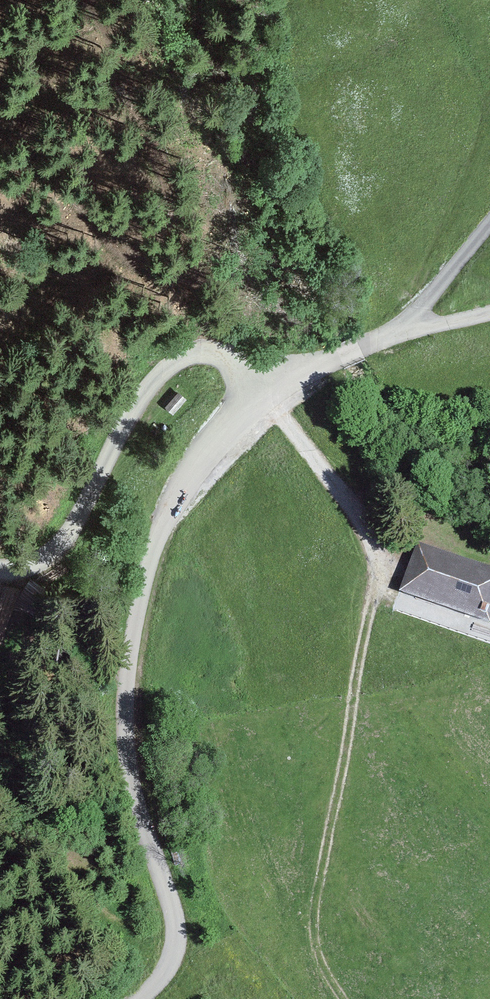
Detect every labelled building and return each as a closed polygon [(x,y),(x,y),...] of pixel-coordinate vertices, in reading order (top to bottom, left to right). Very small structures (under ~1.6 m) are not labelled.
[(186,400),(178,393),(164,409),(173,416),(186,400)] [(489,629),(489,573),(419,547),(401,597),(489,629)]
